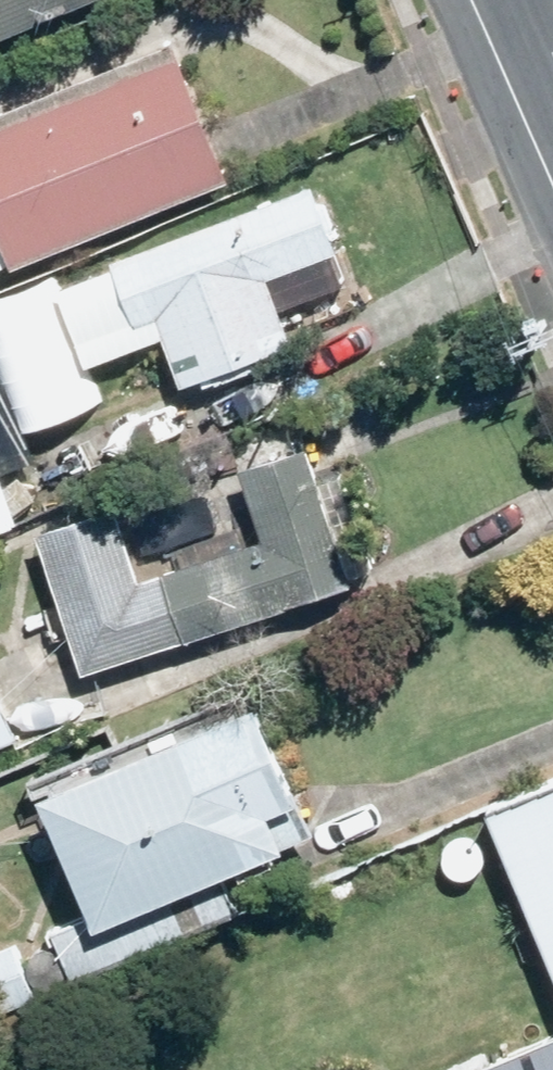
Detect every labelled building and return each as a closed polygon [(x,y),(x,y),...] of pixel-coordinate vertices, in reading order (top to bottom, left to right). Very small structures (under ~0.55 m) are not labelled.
[(110,0),(0,0),(0,45),(110,0)] [(242,181),(191,56),(0,134),(0,210),(7,226),(0,228),(0,272),(25,262),(27,270),(242,181)] [(322,185),(122,264),(147,329),(167,321),(194,389),(303,345),(285,298),(349,274),(344,259),(350,256),(322,185)] [(28,525),(9,475),(36,464),(5,385),(0,387),(0,536),(28,525)] [(193,642),(360,588),(316,453),(253,474),(275,542),(171,577),(193,642)] [(193,642),(171,577),(147,586),(123,513),(51,537),(96,675),(193,642)] [(26,739),(0,678),(0,750),(26,739)] [(82,983),(246,913),(234,882),(301,853),(298,848),(328,836),(274,709),(57,804),(101,906),(56,925),(82,983)] [(502,817),(552,936),(552,796),(502,817)] [(41,998),(19,945),(0,953),(0,1015),(41,998)] [(496,1069),(552,1069),(552,1046),(496,1069)]
